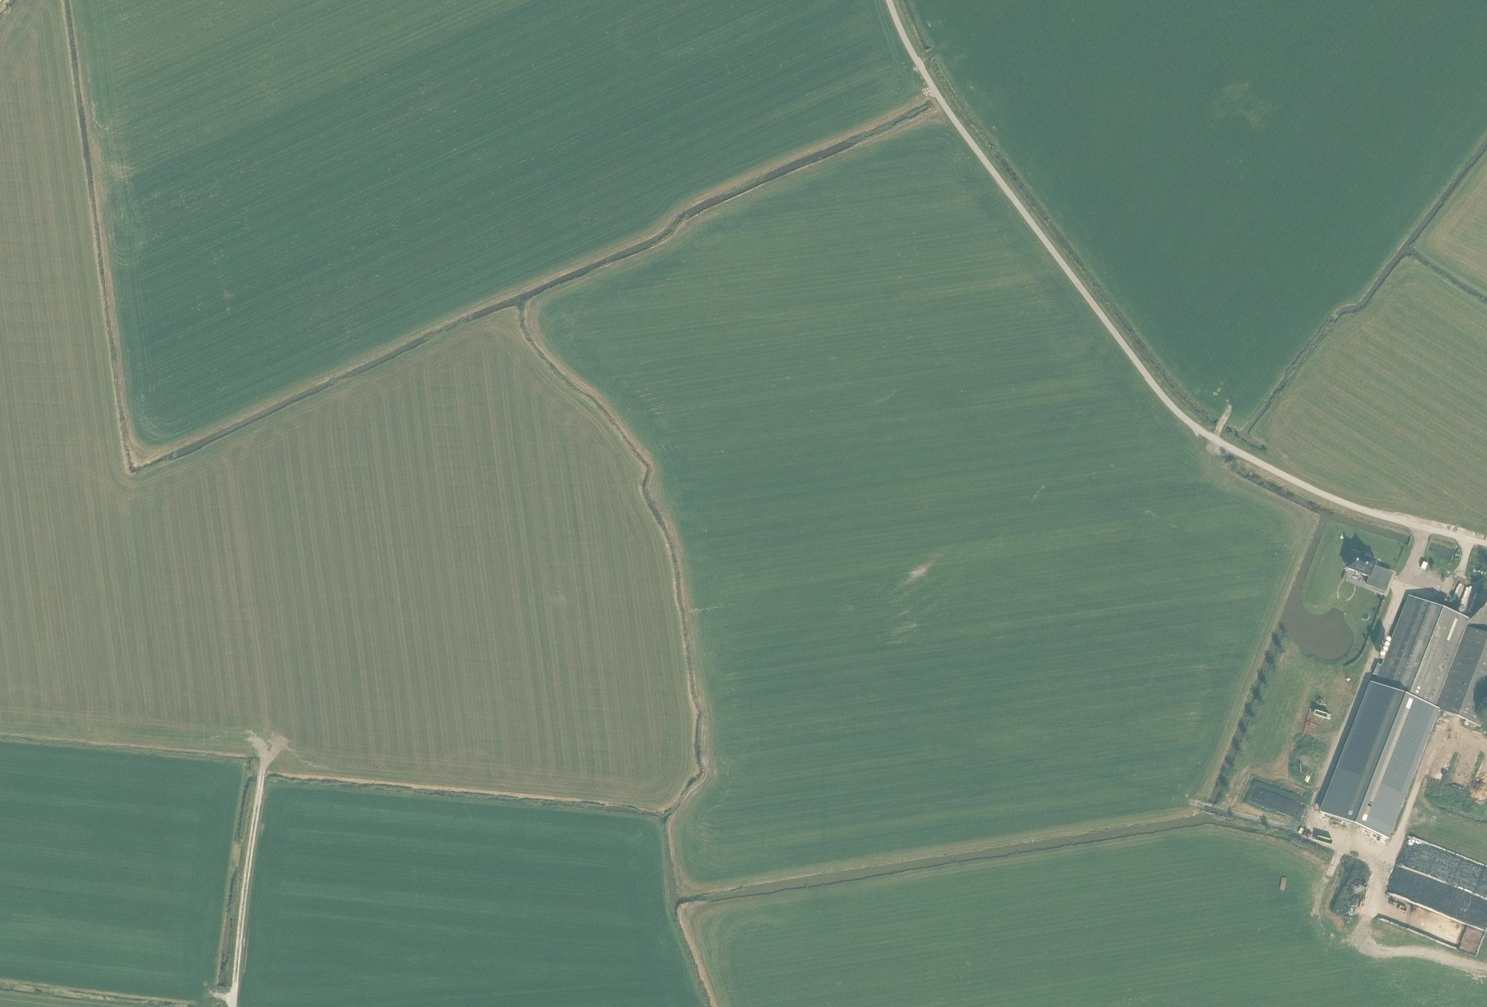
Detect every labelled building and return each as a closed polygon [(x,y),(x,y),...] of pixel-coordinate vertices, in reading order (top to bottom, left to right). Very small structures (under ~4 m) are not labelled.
[(1361,556),(1353,553),(1351,558),(1349,557),(1346,563),(1349,564),(1347,569),(1369,578),(1366,585),(1376,589),(1383,570),(1375,567),(1376,562),(1369,559),(1369,558),(1361,555),(1361,556)] [(1387,839),(1436,710),(1481,727),(1486,710),(1486,584),(1484,583),(1480,594),(1478,594),(1468,619),(1438,608),(1409,596),(1375,685),(1372,684),(1322,813),(1387,839)] [(1483,805),(1484,797),(1474,796),(1474,805),(1483,805)]
